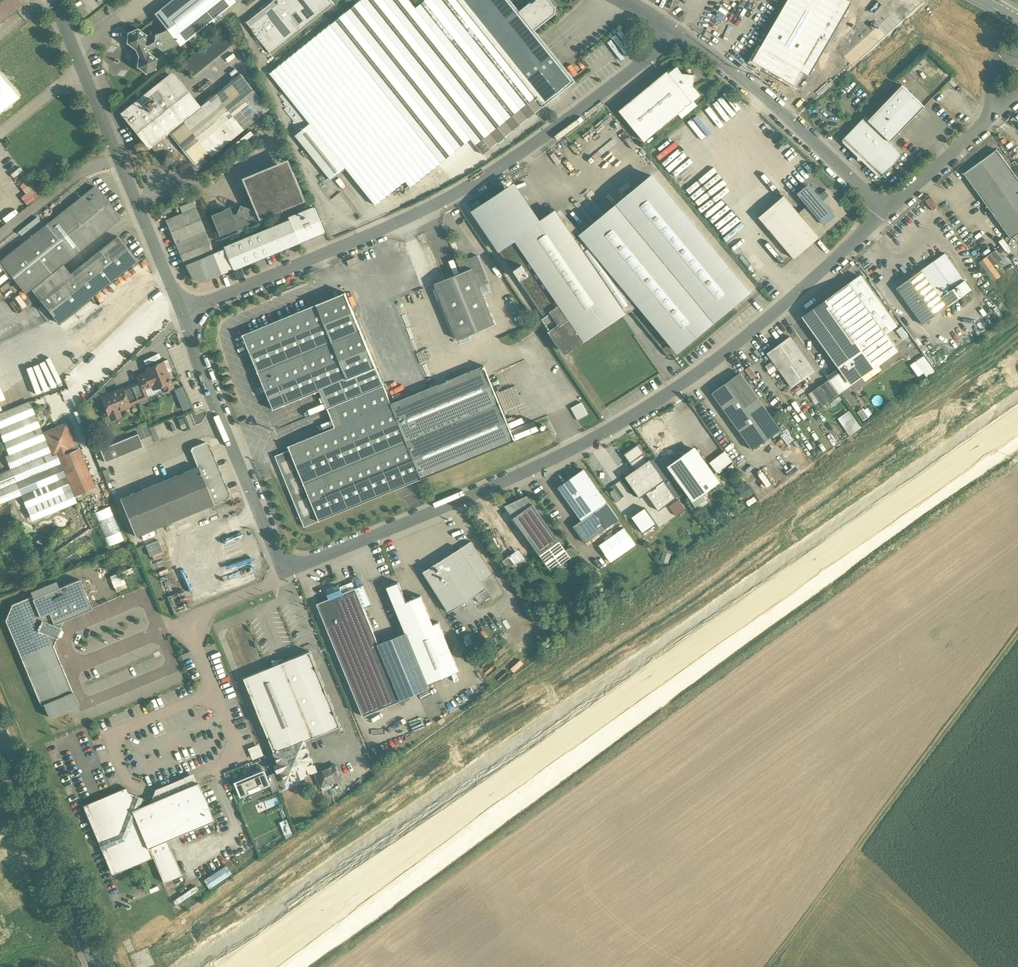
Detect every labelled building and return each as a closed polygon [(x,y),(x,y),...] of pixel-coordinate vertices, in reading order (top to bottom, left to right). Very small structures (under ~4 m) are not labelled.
[(25,2),(23,0),(0,0),(0,22),(25,2)] [(154,14),(167,30),(179,44),(180,45),(235,1),(234,0),(171,0),(154,14)] [(246,22),(271,54),(334,4),(332,0),(273,0),(246,22)] [(270,73),(310,123),(295,135),(331,179),(346,167),(376,205),(406,181),(411,187),(471,139),(483,154),(575,81),(534,29),(535,29),(555,13),(556,8),(550,0),(536,0),(532,3),(529,3),(520,10),(520,11),(510,0),(425,0),(416,8),(410,0),(361,0),(270,73)] [(761,47),(801,70),(842,0),(788,0),(761,47)] [(145,34),(138,28),(137,27),(136,28),(128,32),(128,31),(127,32),(127,33),(126,42),(126,43),(126,44),(127,43),(134,49),(135,50),(127,53),(130,59),(137,55),(137,56),(137,57),(138,57),(137,66),(136,66),(136,67),(137,68),(137,67),(144,73),(145,74),(146,73),(154,69),(154,70),(155,69),(156,68),(155,68),(156,59),(157,59),(157,58),(156,57),(155,58),(148,52),(148,51),(147,51),(156,47),(162,51),(179,44),(167,30),(155,35),(154,42),(145,46),(145,45),(145,44),(146,35),(146,34),(145,33),(145,34)] [(227,28),(183,63),(192,74),(236,39),(227,28)] [(761,47),(753,60),(794,84),(802,70),(801,70),(761,47)] [(694,74),(682,73),(677,66),(669,73),(692,101),(700,95),(693,86),(694,74)] [(668,71),(619,110),(644,141),(692,101),(669,73),(668,71)] [(174,77),(124,117),(143,141),(149,148),(170,131),(182,121),(199,108),(199,107),(174,77)] [(902,85),(869,120),(865,116),(844,138),(880,173),(901,152),(891,141),(924,106),(902,85)] [(215,94),(199,107),(199,108),(182,121),(207,153),(241,126),(215,94)] [(190,157),(188,158),(196,168),(210,156),(207,153),(182,121),(170,131),(190,157)] [(170,131),(151,147),(157,155),(157,158),(162,165),(166,165),(168,164),(170,166),(173,164),(180,165),(188,158),(190,157),(170,131)] [(149,148),(143,141),(133,145),(137,154),(150,149),(149,148)] [(997,149),(964,173),(1011,239),(1017,234),(1017,178),(997,149)] [(294,171),(248,189),(256,208),(260,217),(305,199),(294,171)] [(749,292),(652,175),(582,234),(678,350),(749,292)] [(22,190),(24,192),(20,196),(26,204),(40,192),(31,182),(22,190)] [(0,261),(25,293),(31,289),(47,276),(62,263),(120,218),(94,186),(0,261)] [(532,228),(506,189),(473,211),(499,250),(503,247),(532,228)] [(846,213),(826,189),(799,213),(819,236),(846,213)] [(799,213),(784,196),(759,217),(794,258),(819,237),(799,213)] [(193,201),(180,207),(182,213),(165,220),(184,265),(185,265),(187,270),(191,277),(196,280),(202,281),(212,278),(223,274),(214,253),(196,207),(193,201)] [(251,208),(241,204),(238,213),(240,215),(234,217),(238,226),(260,217),(256,208),(250,211),(251,208)] [(315,207),(290,218),(290,220),(291,219),(300,242),(325,231),(315,207)] [(230,208),(213,216),(220,234),(238,226),(234,217),(230,208)] [(532,228),(503,247),(517,267),(514,269),(521,279),(523,278),(548,314),(542,318),(564,352),(621,313),(553,214),(532,228)] [(290,220),(264,231),(273,253),(300,242),(291,219),(290,220)] [(264,231),(225,247),(226,248),(234,269),(273,253),(264,231)] [(70,274),(55,286),(47,276),(31,289),(58,323),(137,260),(118,236),(70,274)] [(234,269),(226,248),(214,253),(223,274),(234,269)] [(992,264),(1002,259),(997,249),(982,257),(993,278),(999,275),(992,264)] [(489,283),(478,255),(459,263),(462,272),(472,268),(480,286),(489,283)] [(953,289),(933,261),(921,270),(940,297),(953,289)] [(70,274),(62,263),(47,276),(55,286),(70,274)] [(462,272),(435,283),(458,339),(495,324),(480,286),(472,268),(462,272)] [(940,297),(921,270),(896,288),(923,325),(947,307),(940,297)] [(896,325),(860,275),(849,284),(884,333),(896,325)] [(953,289),(940,297),(947,307),(971,289),(965,280),(953,289)] [(849,284),(804,316),(842,370),(851,383),(896,350),(884,333),(849,284)] [(345,292),(242,334),(263,385),(259,387),(261,393),(266,391),(273,410),(275,409),(320,390),(335,427),(290,445),(288,446),(290,450),(319,521),(422,479),(391,403),(345,292)] [(815,370),(791,337),(768,353),(791,386),(815,370)] [(937,346),(930,351),(933,355),(940,350),(937,346)] [(924,355),(915,361),(927,377),(935,371),(924,355)] [(163,362),(145,369),(147,372),(137,377),(139,382),(142,389),(144,389),(152,385),(154,389),(162,386),(164,391),(173,387),(163,362)] [(484,365),(391,403),(422,479),(515,441),(484,365)] [(842,370),(829,379),(839,394),(852,384),(851,383),(842,370)] [(781,429),(740,372),(712,393),(753,449),(781,429)] [(829,379),(812,391),(823,406),(839,394),(829,379)] [(142,389),(139,382),(131,385),(138,401),(148,397),(144,389),(142,389)] [(138,401),(131,385),(122,388),(129,405),(138,401)] [(181,409),(189,407),(182,385),(174,388),(181,409)] [(122,387),(101,396),(108,415),(129,406),(129,405),(122,388),(122,387)] [(43,434),(29,401),(0,413),(0,433),(9,455),(5,456),(11,469),(0,473),(0,504),(21,495),(32,521),(77,502),(74,496),(76,495),(60,457),(58,451),(53,453),(45,433),(43,434)] [(581,402),(571,408),(578,420),(588,414),(581,402)] [(863,408),(858,412),(864,420),(869,416),(863,408)] [(848,409),(837,417),(848,434),(859,427),(848,409)] [(186,427),(182,417),(178,419),(182,429),(186,427)] [(65,425),(45,433),(53,453),(58,451),(60,457),(78,449),(75,444),(73,445),(65,425)] [(137,434),(100,449),(105,462),(143,447),(137,434)] [(214,456),(211,449),(210,447),(209,444),(209,445),(208,443),(205,442),(203,442),(194,446),(192,447),(191,450),(191,452),(193,455),(197,466),(198,466),(214,504),(216,503),(219,502),(223,500),(226,499),(228,498),(230,495),(229,493),(228,491),(227,489),(225,482),(224,482),(221,475),(221,474),(220,471),(218,467),(218,466),(217,463),(213,456),(214,456)] [(636,444),(623,453),(633,468),(647,459),(636,444)] [(78,449),(60,457),(76,495),(93,487),(78,449)] [(694,449),(670,466),(682,482),(706,465),(694,449)] [(319,521),(290,450),(275,456),(305,527),(319,521)] [(725,451),(711,461),(717,470),(731,460),(725,451)] [(650,459),(626,476),(640,497),(646,492),(665,480),(650,459)] [(706,465),(682,482),(693,499),(718,481),(706,465)] [(197,466),(120,498),(135,536),(214,504),(198,466),(197,466)] [(619,519),(583,469),(558,487),(582,520),(573,526),(585,543),(619,519)] [(677,497),(665,480),(646,492),(659,510),(677,497)] [(559,540),(533,504),(514,517),(541,554),(559,540)] [(110,506),(94,513),(108,546),(124,540),(110,506)] [(644,533),(657,524),(645,507),(632,517),(644,533)] [(612,562),(636,545),(624,528),(600,545),(612,562)] [(158,540),(145,544),(148,555),(161,551),(158,540)] [(559,540),(541,554),(552,570),(569,557),(561,546),(562,545),(559,540)] [(471,541),(424,571),(449,612),(475,595),(479,602),(491,595),(482,581),(493,575),(471,541)] [(502,559),(509,569),(525,558),(517,548),(502,559)] [(663,551),(660,560),(667,562),(670,553),(663,551)] [(121,572),(109,576),(113,586),(124,582),(121,572)] [(9,621),(44,704),(72,692),(53,646),(64,620),(92,608),(79,579),(58,589),(55,582),(31,592),(34,599),(14,607),(9,621)] [(387,587),(406,632),(428,684),(459,670),(438,621),(432,623),(421,596),(407,601),(400,581),(387,587)] [(378,644),(363,607),(371,604),(363,585),(355,588),(343,593),(339,584),(326,589),(329,599),(317,604),(363,716),(402,700),(401,700),(429,688),(428,684),(406,632),(378,644)] [(308,636),(312,648),(321,646),(317,633),(308,636)] [(310,651),(283,662),(282,659),(272,660),(273,666),(244,678),(275,752),(274,752),(279,763),(275,765),(278,771),(278,772),(279,772),(287,768),(292,779),(298,777),(299,779),(305,777),(304,774),(316,770),(305,743),(304,743),(303,742),(340,727),(341,726),(310,651)] [(72,692),(44,704),(49,717),(78,705),(72,692)] [(258,742),(247,747),(252,759),(263,754),(258,742)] [(259,760),(233,770),(236,778),(262,767),(259,760)] [(336,764),(316,773),(321,786),(336,780),(342,777),(336,764)] [(292,779),(287,768),(279,772),(286,789),(301,783),(299,779),(298,777),(292,779)] [(286,789),(279,772),(278,772),(278,771),(273,773),(280,791),(286,789)] [(258,779),(256,774),(235,782),(238,788),(241,796),(249,793),(250,793),(270,784),(267,776),(258,779)] [(339,791),(348,784),(344,779),(335,785),(339,791)] [(198,783),(138,808),(131,805),(125,792),(87,807),(115,872),(124,869),(153,857),(149,848),(167,840),(214,820),(198,783)] [(285,834),(291,831),(286,818),(280,821),(285,834)] [(167,840),(149,848),(153,857),(164,882),(182,875),(167,840)] [(225,864),(203,878),(209,887),(231,873),(225,864)] [(176,902),(198,890),(196,885),(173,897),(176,902)]
